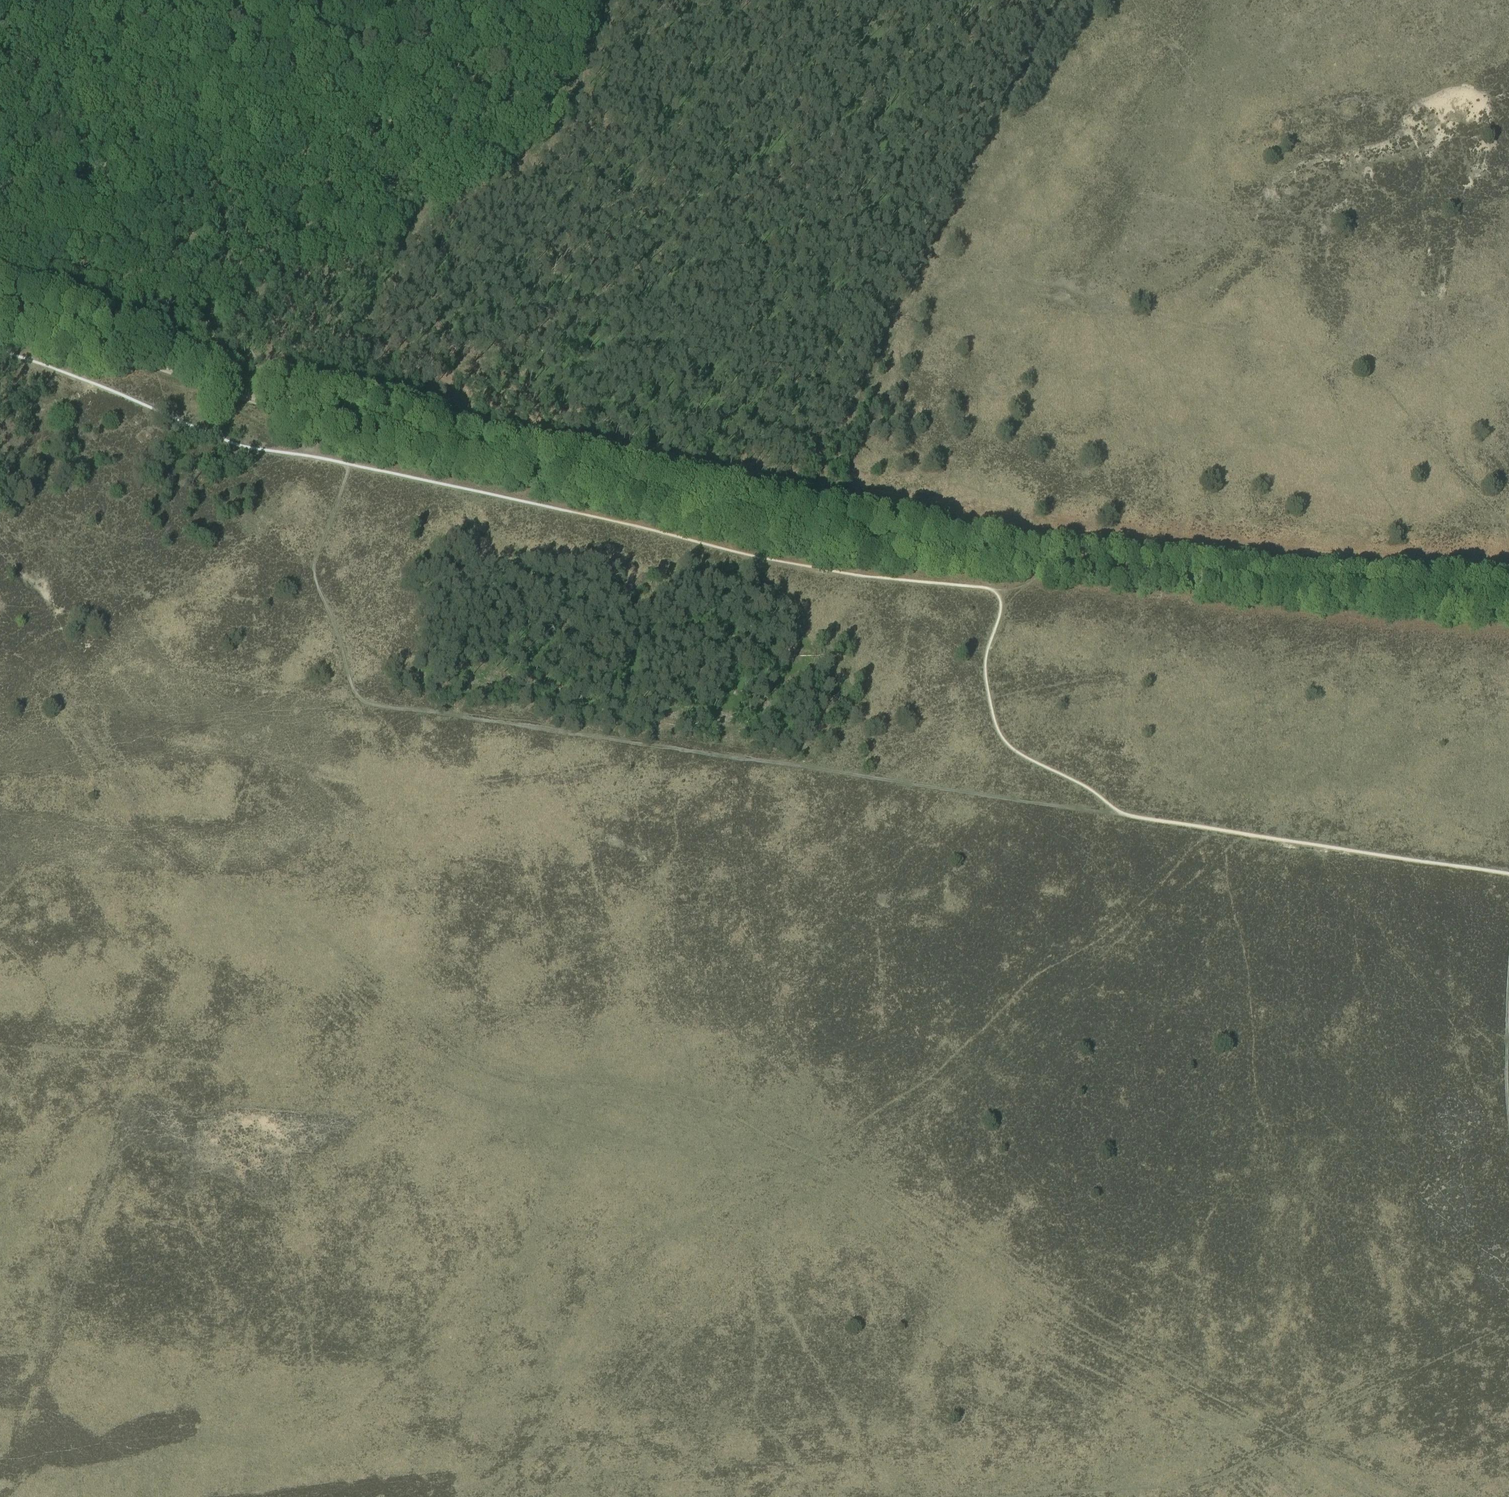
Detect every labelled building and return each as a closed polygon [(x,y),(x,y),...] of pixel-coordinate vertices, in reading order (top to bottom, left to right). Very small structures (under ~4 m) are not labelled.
[(1469,107),(1482,99),(1479,94),(1466,102),(1469,107)] [(1289,160),(1291,166),(1305,163),(1303,156),(1289,160)]
